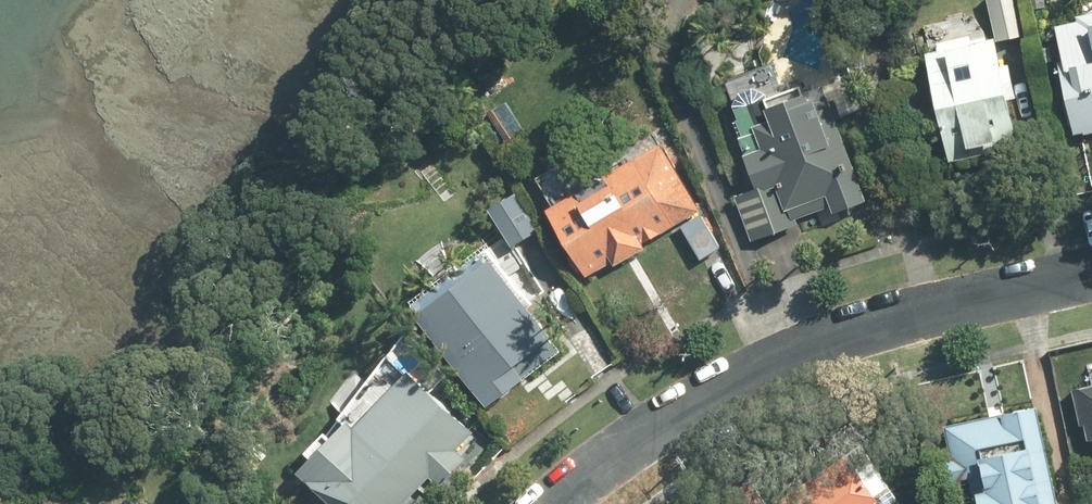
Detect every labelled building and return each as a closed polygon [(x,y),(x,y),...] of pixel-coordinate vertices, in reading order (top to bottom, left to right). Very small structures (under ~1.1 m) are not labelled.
[(997,42),(1020,37),(1010,0),(986,0),(997,42)] [(1077,18),(1078,21),(1057,26),(1062,46),(1057,47),(1076,134),(1084,131),(1084,135),(1091,133),(1091,14),(1077,18)] [(939,52),(927,54),(950,161),(1017,146),(1007,99),(1014,98),(1008,66),(1001,68),(995,40),(988,41),(987,37),(938,47),(939,52)] [(1020,43),(1009,45),(1012,60),(1023,58),(1020,43)] [(865,200),(823,88),(769,108),(765,95),(753,90),(739,94),(733,108),(745,138),(739,140),(758,190),(738,196),(754,239),(795,224),(793,218),(831,205),(834,213),(865,200)] [(506,104),(492,112),(513,141),(525,132),(506,104)] [(661,147),(550,210),(587,276),(612,261),(614,264),(642,248),(640,244),(677,223),(693,250),(713,239),(661,147)] [(511,245),(535,230),(514,195),(489,210),(511,245)] [(559,352),(490,263),(488,265),(480,255),(413,306),(420,315),(415,318),(484,409),(559,352)] [(471,435),(407,374),(372,411),(379,417),(358,439),(343,424),(298,470),(333,503),(404,503),(429,478),(438,487),(464,459),(456,451),(471,435)] [(1073,391),(1081,425),(1085,425),(1089,441),(1091,440),(1091,386),(1073,391)] [(1036,411),(946,431),(952,458),(942,461),(947,482),(956,480),(957,486),(972,482),(977,503),(1056,503),(1036,411)] [(874,503),(876,501),(844,454),(772,503),(875,503),(874,503)] [(755,489),(733,503),(765,503),(755,489)]
